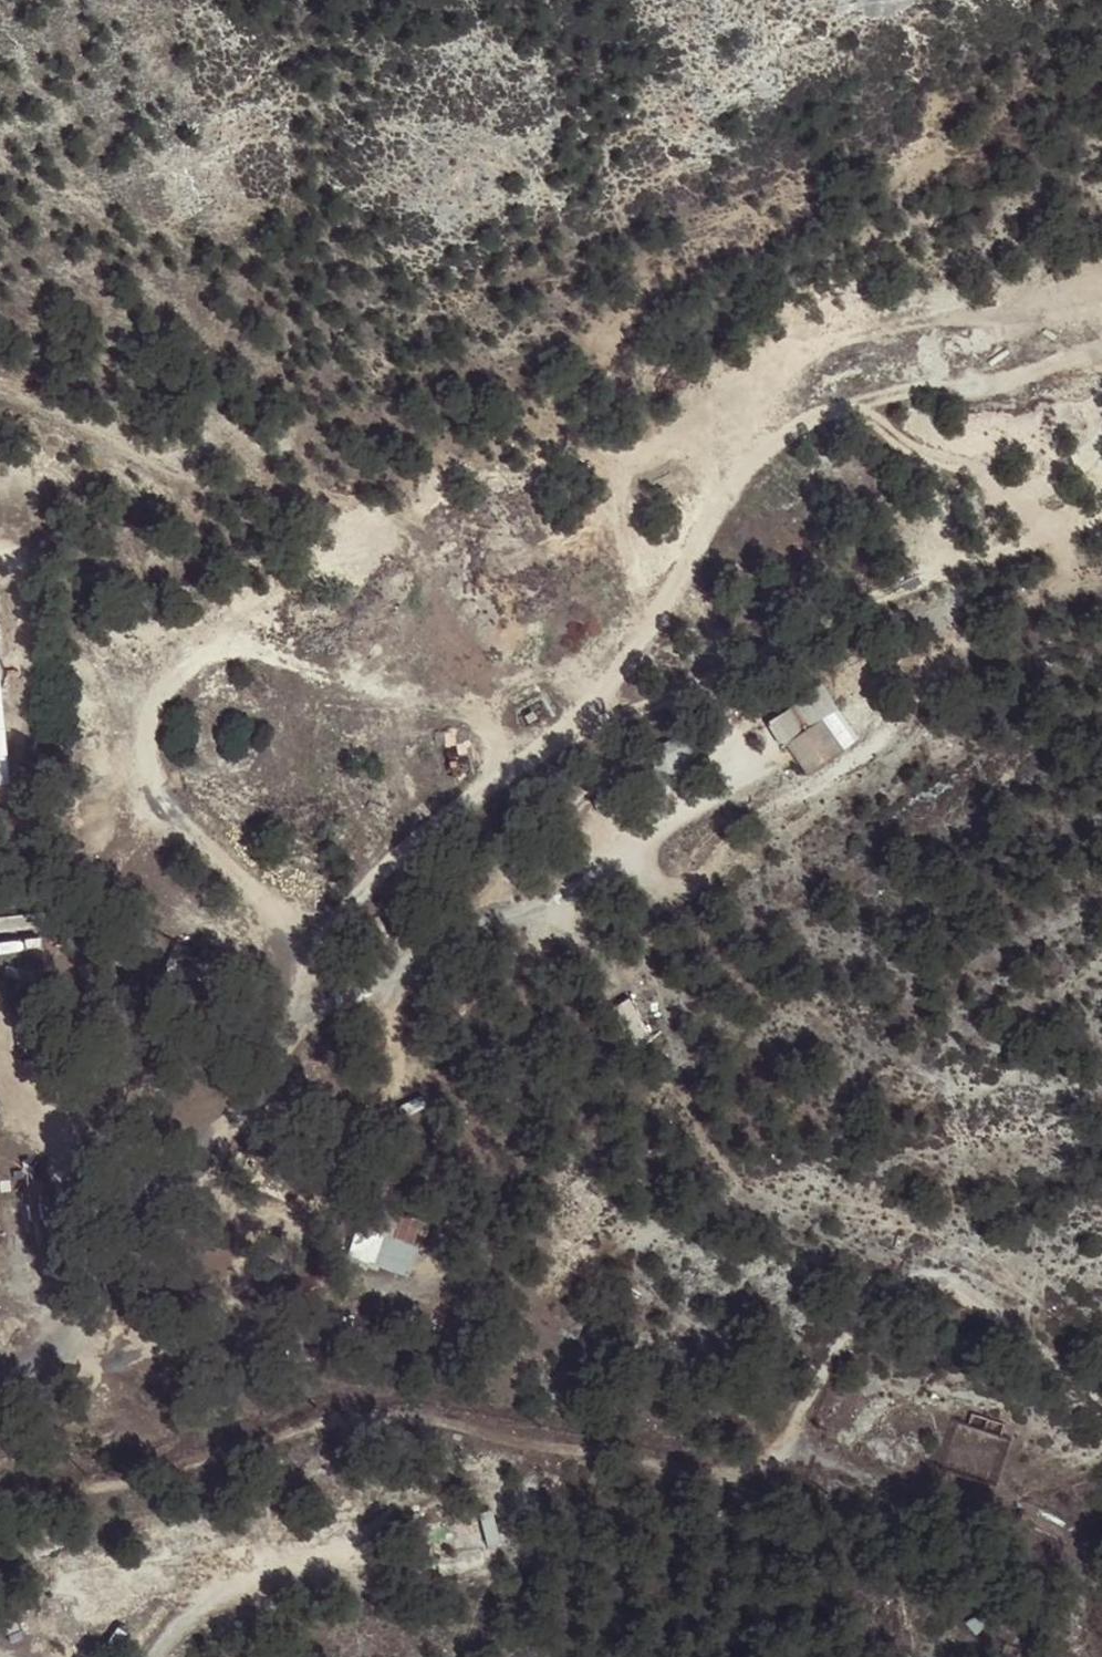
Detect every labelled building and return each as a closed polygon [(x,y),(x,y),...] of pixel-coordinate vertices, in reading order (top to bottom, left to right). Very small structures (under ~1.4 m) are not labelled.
[(825,683),(773,720),(812,774),(864,737),(825,683)]
